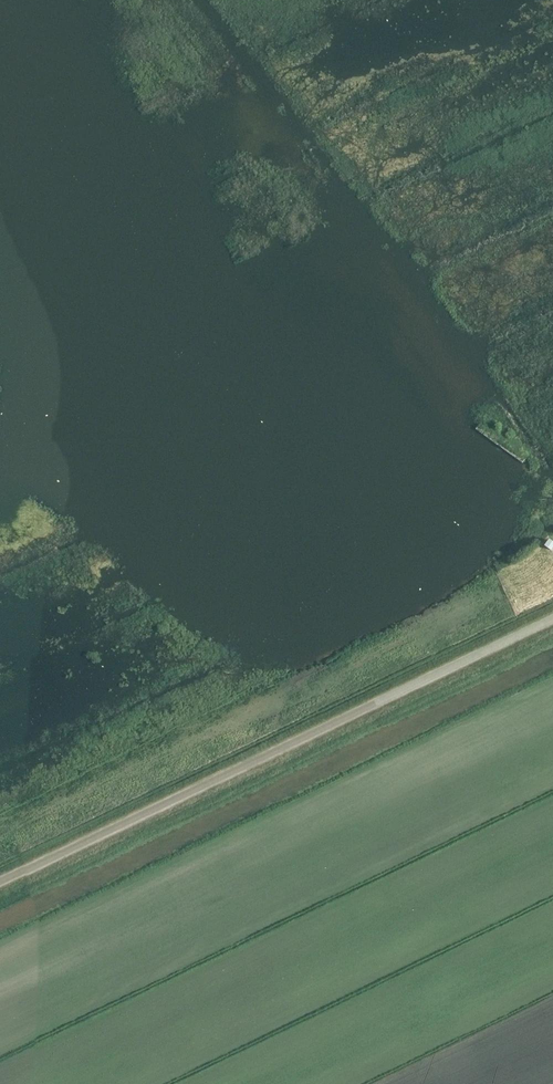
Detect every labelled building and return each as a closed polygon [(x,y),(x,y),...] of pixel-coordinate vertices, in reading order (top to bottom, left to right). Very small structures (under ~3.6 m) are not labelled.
[(547,542),(552,535),(545,531),(541,537),(547,542)] [(544,546),(551,551),(552,548),(552,542),(549,539),(544,546)]
